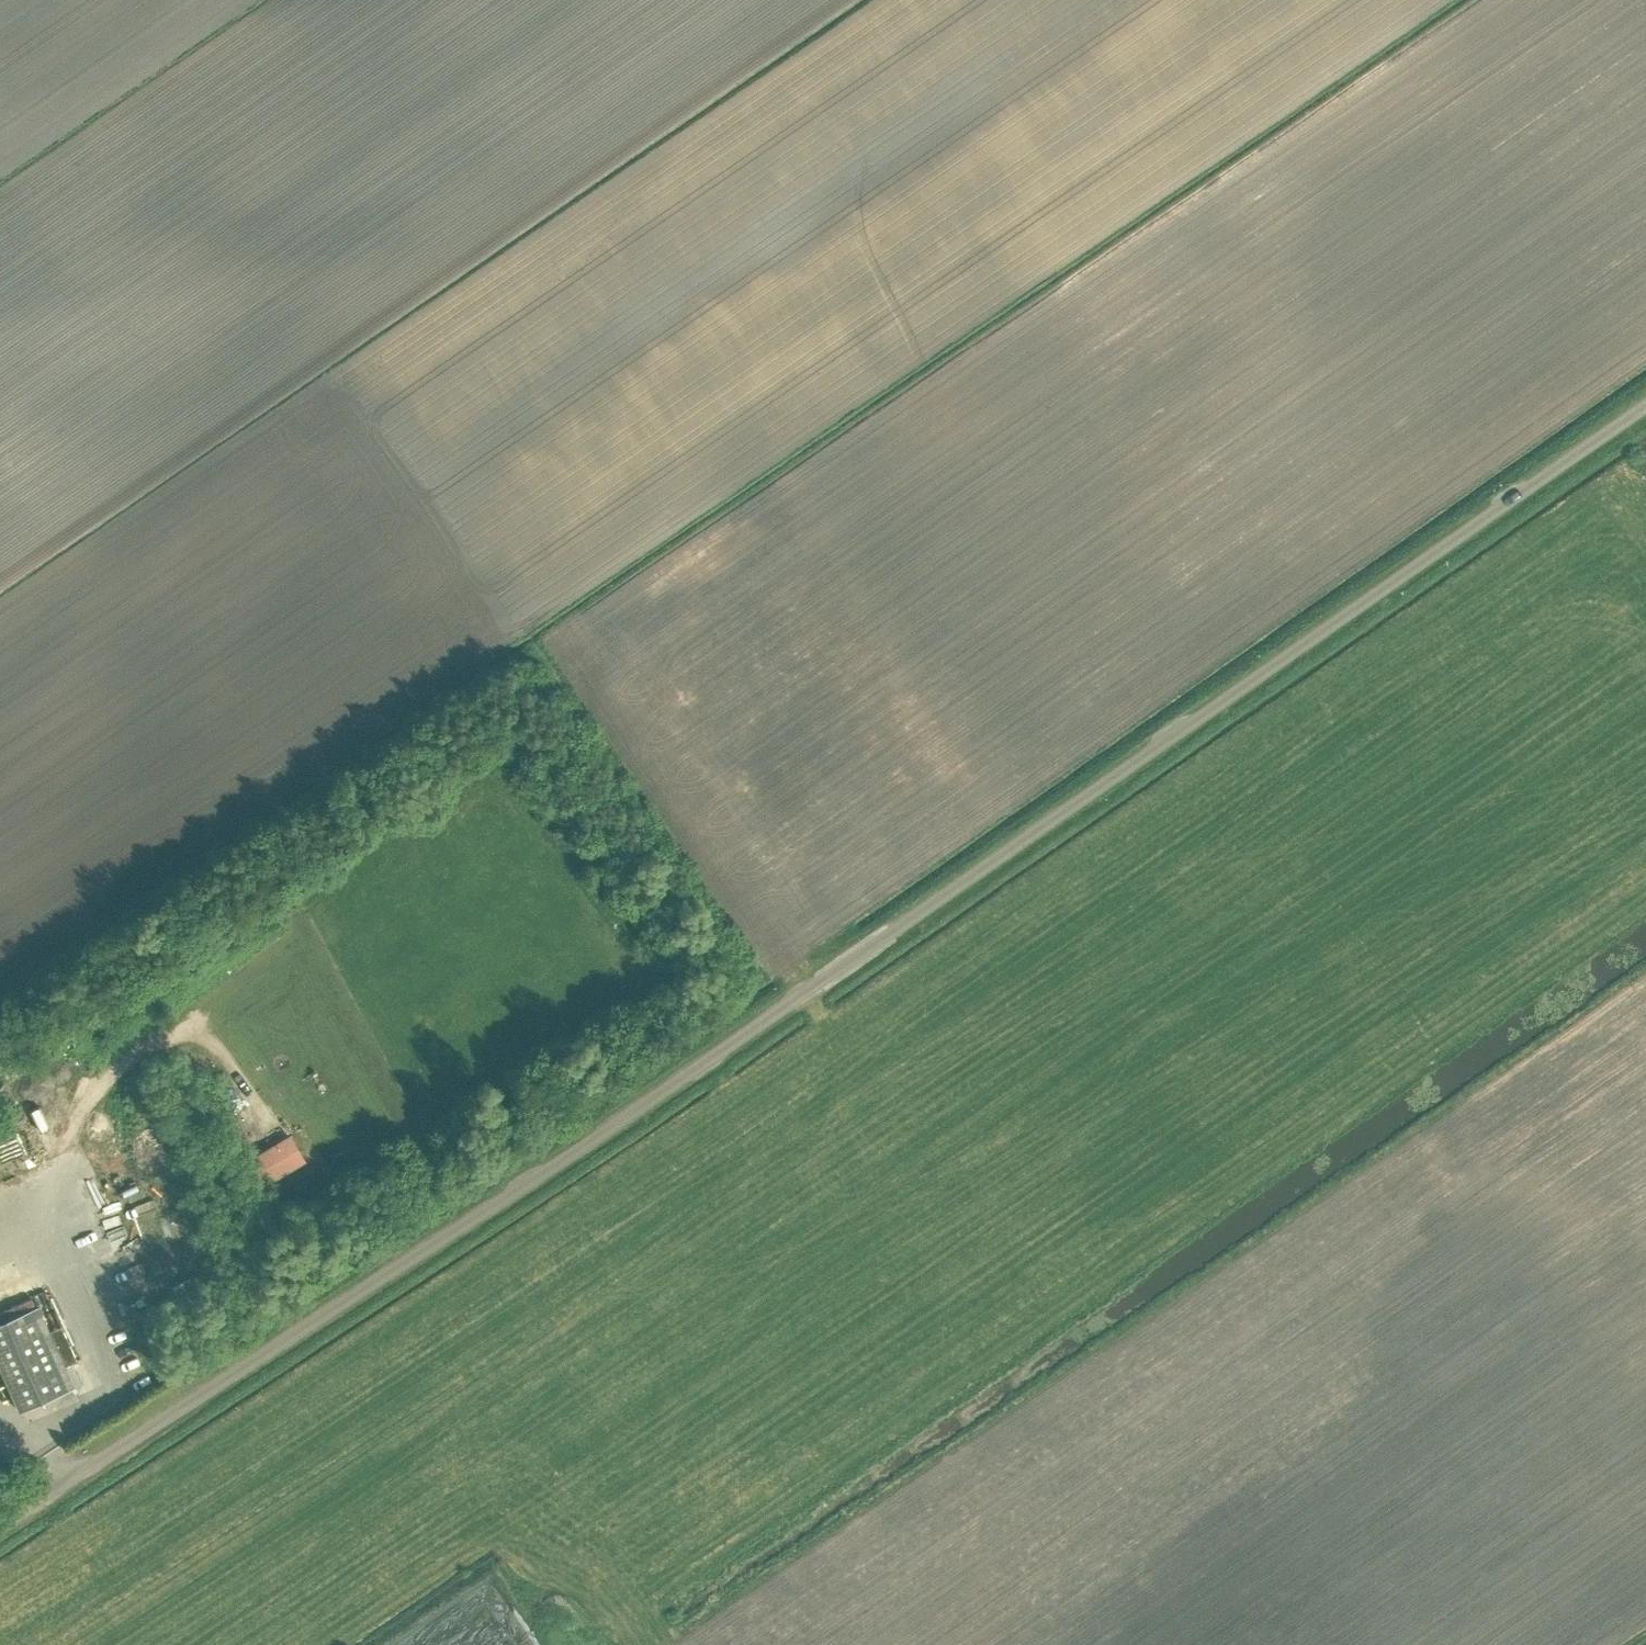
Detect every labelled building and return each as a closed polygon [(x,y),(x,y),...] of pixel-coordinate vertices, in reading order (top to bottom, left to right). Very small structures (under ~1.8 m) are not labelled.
[(241,1160),(257,1187),(305,1159),(289,1132),(241,1160)] [(0,1315),(0,1406),(3,1413),(61,1387),(24,1304),(0,1315)]
